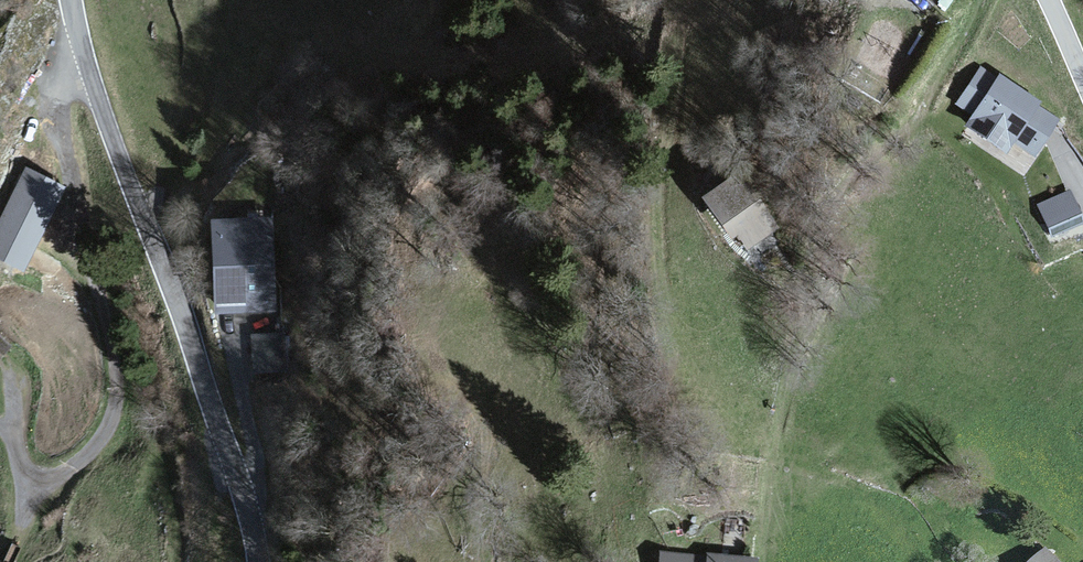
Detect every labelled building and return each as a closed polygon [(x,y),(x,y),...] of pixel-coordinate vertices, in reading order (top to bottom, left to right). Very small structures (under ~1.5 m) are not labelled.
[(979,62),(957,103),(971,110),(960,129),(1031,167),(1063,109),(979,62)] [(24,172),(0,221),(0,263),(24,275),(65,192),(24,172)] [(742,258),(778,229),(735,176),(699,206),(742,258)] [(1047,228),(1082,214),(1071,186),(1036,200),(1047,228)] [(291,220),(211,223),(215,316),(294,313),(291,220)] [(0,333),(0,357),(12,343),(0,333)] [(1045,551),(1036,561),(1057,561),(1045,551)] [(663,555),(662,561),(758,561),(758,559),(709,554),(708,560),(663,555)]
